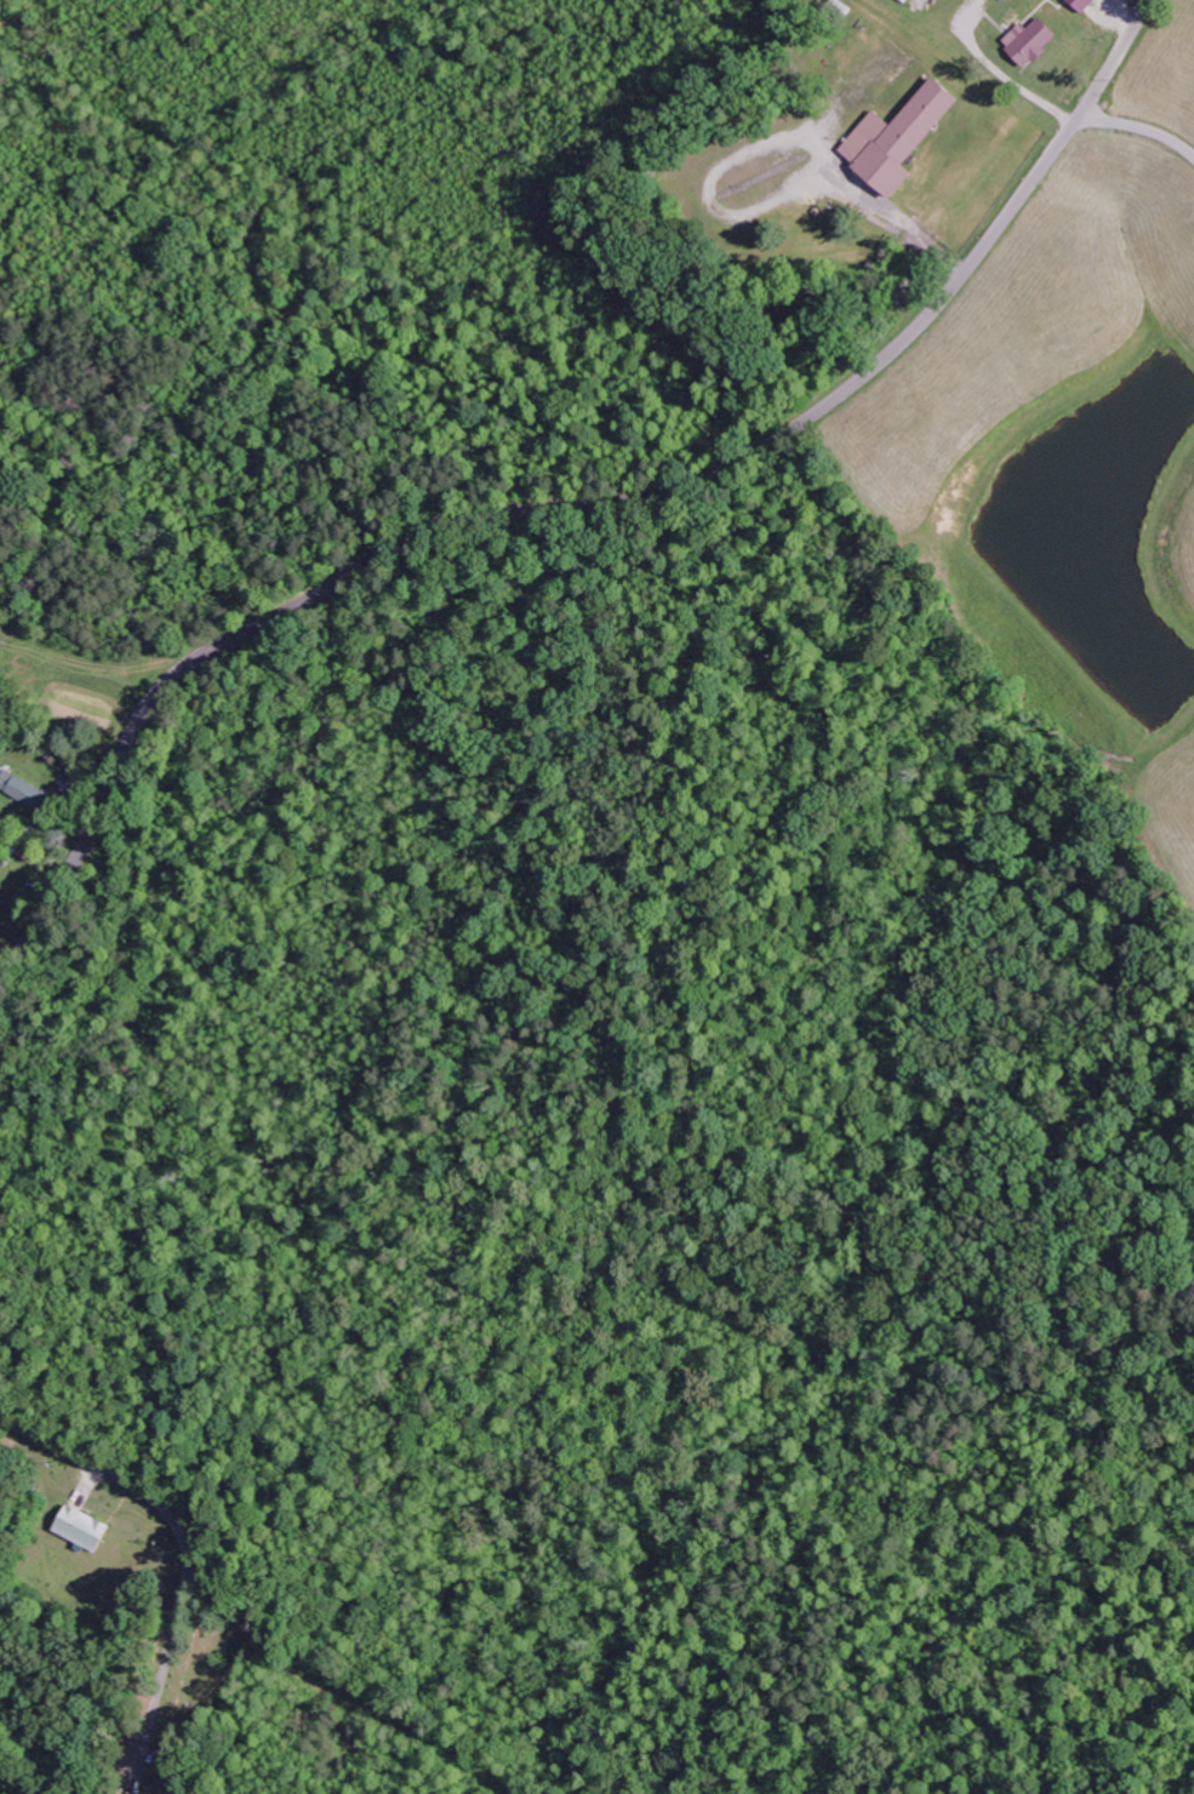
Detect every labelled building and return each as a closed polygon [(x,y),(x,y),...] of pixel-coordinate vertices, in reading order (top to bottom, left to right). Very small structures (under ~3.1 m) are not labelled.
[(1090,13),(1101,0),(1076,0),(1090,13)] [(1008,41),(1033,68),(1066,36),(1047,16),(1034,28),(1028,22),(1008,41)] [(899,125),(879,109),(845,152),(901,198),(923,171),(914,164),(967,97),(939,75),(899,125)] [(51,812),(59,794),(9,771),(0,789),(51,812)] [(118,1526),(74,1505),(61,1533),(105,1554),(118,1526)]
